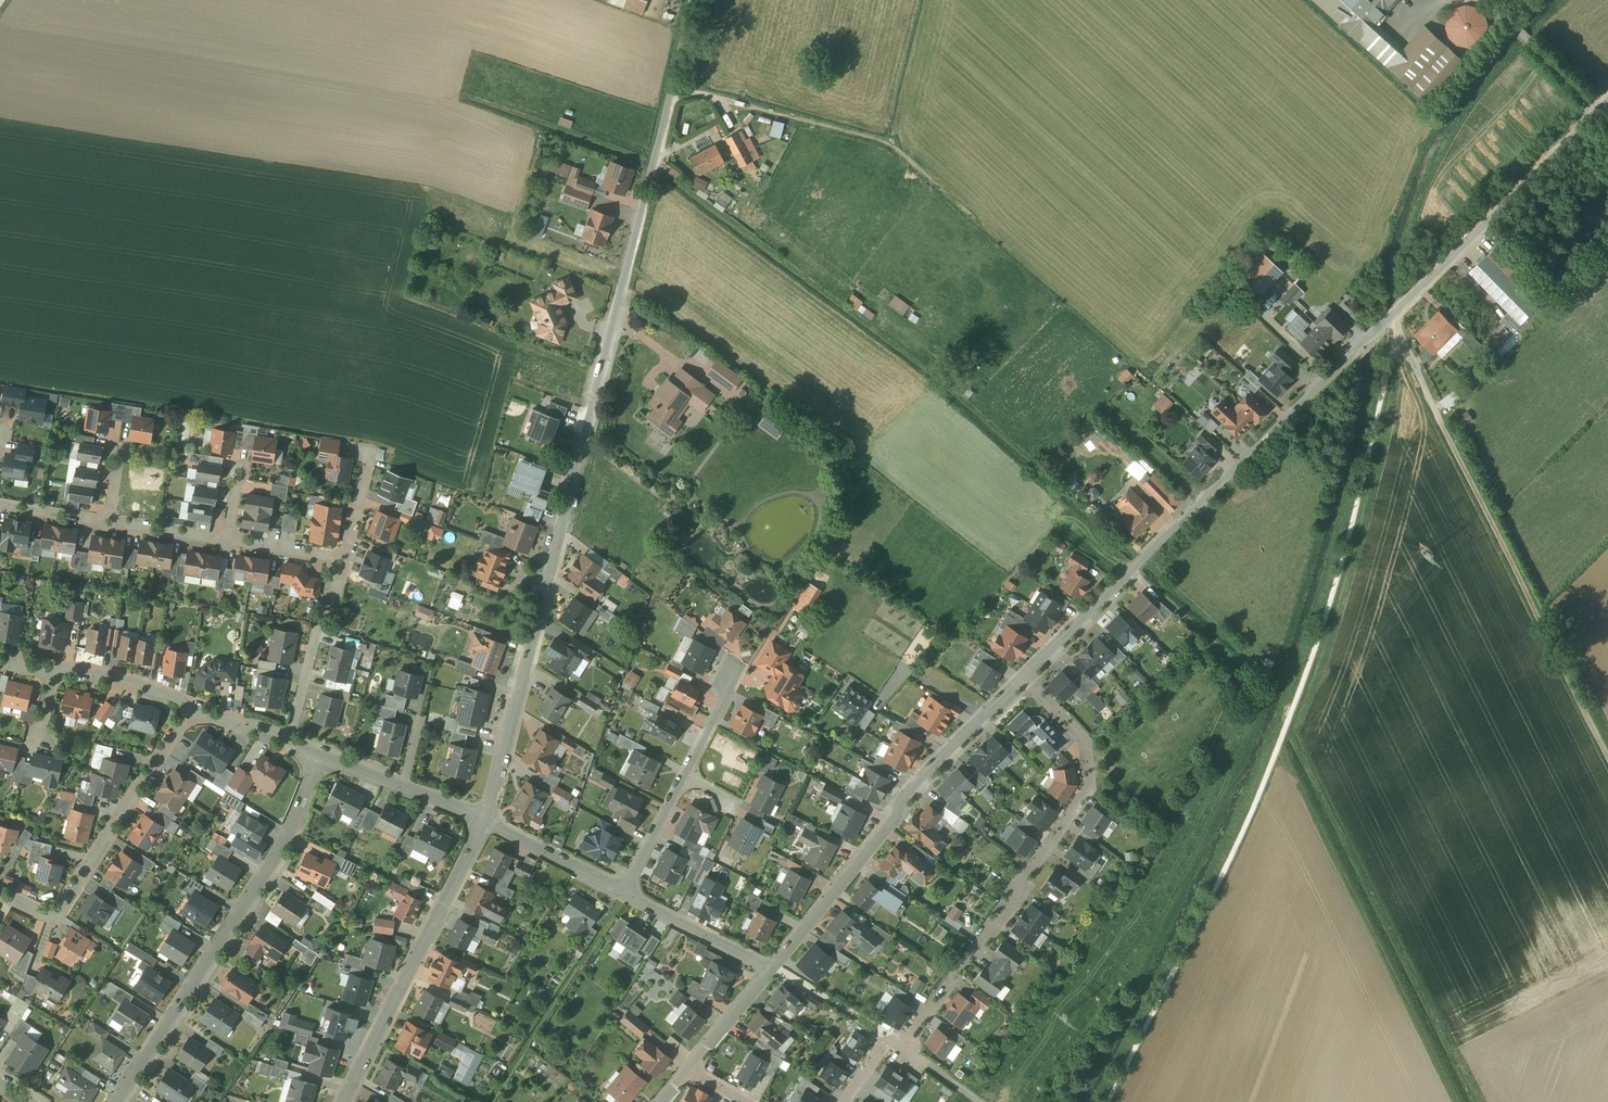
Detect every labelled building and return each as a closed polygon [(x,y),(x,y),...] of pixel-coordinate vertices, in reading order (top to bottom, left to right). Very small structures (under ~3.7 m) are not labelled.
[(624,7),(643,14),(648,0),(626,0),(624,7)] [(1427,100),(1461,62),(1423,28),(1407,46),(1381,22),(1401,0),(1317,0),(1427,100)] [(1482,22),(1477,18),(1473,16),(1466,16),(1462,18),(1459,21),(1457,26),(1456,33),(1459,38),(1463,41),(1467,43),(1472,43),(1477,42),(1481,38),(1483,34),(1484,31),(1484,26),(1482,22)] [(771,120),(768,136),(780,138),(783,122),(771,120)] [(740,132),(724,140),(740,168),(762,154),(754,136),(745,140),(740,132)] [(713,145),(688,157),(699,177),(724,164),(713,145)] [(634,171),(609,163),(599,189),(625,197),(634,171)] [(691,185),(702,191),(707,182),(695,176),(691,185)] [(573,189),(565,186),(560,200),(586,209),(595,185),(577,179),(573,189)] [(723,191),(713,205),(722,212),(732,198),(723,191)] [(614,216),(590,209),(579,240),(605,248),(614,216)] [(545,238),(551,217),(540,214),(534,235),(545,238)] [(1493,251),(1469,274),(1506,313),(1497,321),(1511,335),(1539,310),(1517,288),(1523,282),(1493,251)] [(1256,299),(1281,273),(1264,256),(1239,282),(1256,299)] [(538,322),(532,335),(558,343),(564,326),(558,324),(553,311),(569,302),(561,286),(528,302),(538,322)] [(1313,316),(1285,290),(1271,305),(1277,311),(1271,317),(1315,356),(1329,340),(1333,343),(1350,325),(1332,308),(1312,330),(1305,324),(1313,316)] [(857,310),(862,300),(850,294),(845,304),(857,310)] [(888,306),(904,313),(908,303),(893,296),(888,306)] [(869,319),(873,314),(860,305),(857,309),(869,319)] [(1439,312),(1414,338),(1433,357),(1459,334),(1439,312)] [(1477,352),(1482,345),(1474,338),(1468,345),(1477,352)] [(1277,397),(1294,378),(1283,369),(1292,360),(1278,347),(1268,357),(1273,362),(1257,379),(1277,397)] [(742,378),(717,360),(705,376),(730,394),(742,378)] [(714,395),(679,368),(670,381),(666,379),(646,405),(652,409),(645,417),(658,427),(656,430),(671,441),(684,423),(679,420),(688,406),(701,414),(714,395)] [(1127,369),(1117,378),(1123,385),(1133,376),(1127,369)] [(26,389),(5,385),(1,404),(22,407),(21,410),(20,418),(27,419),(29,421),(37,422),(38,421),(39,416),(43,417),(47,398),(27,395),(26,389)] [(1445,408),(1460,397),(1454,389),(1439,400),(1445,408)] [(1162,392),(1152,405),(1160,411),(1170,399),(1162,392)] [(58,405),(67,407),(69,398),(60,396),(58,405)] [(1245,397),(1237,405),(1237,406),(1253,421),(1255,423),(1267,411),(1250,396),(1247,399),(1245,397)] [(1253,421),(1237,406),(1233,411),(1221,400),(1212,411),(1212,412),(1224,424),(1224,425),(1238,437),(1239,437),(1242,433),(1242,432),(1243,432),(1243,433),(1244,432),(1244,431),(1253,421)] [(567,407),(549,401),(545,413),(560,418),(554,436),(556,437),(567,407)] [(141,408),(112,404),(111,412),(109,420),(133,423),(134,417),(140,418),(141,408)] [(111,412),(93,409),(93,415),(88,414),(85,428),(95,429),(96,431),(99,431),(101,430),(104,431),(105,427),(107,425),(108,425),(109,420),(111,412)] [(545,413),(538,410),(530,433),(552,441),(554,436),(560,418),(545,413)] [(1195,419),(1209,433),(1217,425),(1203,411),(1195,419)] [(766,413),(757,425),(775,440),(785,428),(766,413)] [(133,423),(131,435),(132,435),(134,437),(134,439),(150,442),(154,420),(140,418),(134,417),(133,423)] [(256,434),(258,426),(244,424),(243,431),(256,434)] [(236,431),(211,427),(206,451),(231,456),(236,431)] [(1220,444),(1204,428),(1194,439),(1210,455),(1220,444)] [(277,440),(271,439),(256,437),(253,459),(273,463),(277,440)] [(341,442),(318,438),(314,464),(324,465),(322,480),(350,484),(354,457),(339,455),(341,442)] [(81,450),(78,450),(77,459),(99,463),(100,456),(102,456),(104,446),(82,443),(81,450)] [(1197,444),(1180,463),(1199,480),(1216,461),(1197,444)] [(15,445),(13,458),(2,457),(0,472),(0,480),(24,484),(27,463),(33,464),(36,448),(15,445)] [(545,471),(521,461),(512,484),(536,493),(537,493),(539,488),(545,471)] [(223,465),(201,462),(200,470),(197,469),(196,479),(218,482),(219,475),(221,475),(223,465)] [(77,474),(74,474),(73,483),(95,487),(96,480),(98,480),(100,470),(78,467),(77,474)] [(410,480),(389,472),(380,494),(402,502),(410,480)] [(1150,478),(1142,487),(1171,514),(1184,501),(1174,492),(1170,497),(1150,478)] [(73,483),(71,483),(69,492),(72,493),(71,500),(92,504),(94,494),(92,494),(93,487),(95,487),(73,483)] [(219,490),(197,486),(196,493),(193,493),(192,502),(192,503),(214,506),(215,499),(217,499),(219,490)] [(1095,498),(1097,489),(1089,487),(1086,496),(1095,498)] [(530,502),(524,516),(538,521),(543,507),(545,508),(551,493),(539,488),(537,493),(536,493),(532,503),(530,502)] [(1156,518),(1129,493),(1118,505),(1129,516),(1119,526),(1135,541),(1156,518)] [(274,498),(248,494),(246,510),(245,510),(243,527),(268,531),(269,521),(267,521),(268,514),(271,515),(272,511),(270,511),(271,504),(273,505),(274,498)] [(443,494),(439,502),(447,506),(451,498),(443,494)] [(214,506),(192,503),(192,502),(190,502),(189,503),(188,512),(191,512),(190,520),(211,523),(213,513),(211,513),(212,506),(214,506)] [(341,508),(317,504),(315,518),(339,522),(339,523),(340,523),(341,515),(340,515),(341,508)] [(443,525),(447,512),(430,507),(426,520),(443,525)] [(379,511),(370,533),(392,541),(400,519),(379,511)] [(298,517),(284,515),(281,531),(295,533),(298,517)] [(339,522),(315,518),(313,518),(311,529),(313,529),(311,540),(320,541),(320,542),(327,544),(327,543),(335,544),(337,535),(338,535),(339,528),(338,528),(339,523),(339,522)] [(31,523),(22,522),(22,521),(15,520),(15,521),(6,519),(2,545),(14,547),(14,544),(27,546),(31,523)] [(536,527),(514,519),(507,538),(505,543),(527,551),(536,527)] [(428,525),(422,539),(430,543),(433,538),(440,540),(444,531),(428,525)] [(57,528),(45,526),(42,546),(47,546),(48,548),(58,550),(61,528),(57,527),(57,528)] [(61,528),(58,550),(67,552),(69,550),(74,551),(77,531),(65,529),(65,528),(61,528)] [(503,549),(505,543),(507,538),(483,529),(479,540),(497,547),(503,549)] [(93,536),(89,561),(105,563),(109,538),(93,536)] [(105,563),(105,565),(113,567),(114,564),(121,566),(125,541),(109,538),(105,563)] [(1049,545),(1059,551),(1064,543),(1053,538),(1049,545)] [(153,543),(141,541),(138,561),(143,562),(144,564),(154,565),(157,543),(154,542),(153,543)] [(157,543),(154,565),(163,567),(165,565),(170,566),(173,552),(174,546),(161,544),(157,543)] [(494,554),(508,560),(511,553),(503,549),(497,547),(494,554)] [(390,559),(370,551),(367,558),(366,558),(363,567),(364,567),(361,574),(381,582),(382,581),(390,559)] [(494,554),(487,551),(484,557),(481,556),(478,565),(481,567),(477,576),(485,579),(499,584),(508,560),(494,554)] [(189,552),(186,572),(190,573),(192,575),(201,576),(205,554),(201,553),(201,554),(189,552)] [(1077,598),(1088,581),(1080,576),(1089,562),(1074,553),(1067,564),(1073,568),(1061,588),(1077,598)] [(221,557),(209,555),(209,554),(205,554),(201,576),(211,578),(213,576),(218,577),(221,557)] [(574,570),(570,576),(585,586),(581,592),(594,600),(603,586),(593,579),(601,567),(584,555),(579,562),(576,560),(571,568),(574,570)] [(237,558),(235,558),(234,564),(236,565),(234,578),(235,578),(235,576),(239,577),(241,579),(250,580),(254,558),(250,557),(249,558),(237,556),(237,558)] [(270,561),(258,559),(254,558),(250,580),(259,582),(262,580),(266,581),(265,583),(266,583),(270,561)] [(281,562),(278,583),(288,585),(298,597),(318,599),(321,577),(309,575),(300,564),(281,562)] [(624,585),(628,579),(622,574),(617,580),(624,585)] [(499,584),(485,579),(482,586),(496,591),(499,584)] [(1013,592),(1017,585),(1007,579),(1003,586),(1013,592)] [(821,593),(806,583),(789,608),(804,618),(821,593)] [(74,598),(83,598),(84,586),(75,585),(74,598)] [(446,606),(457,610),(463,595),(453,590),(446,606)] [(1070,602),(1052,591),(1047,600),(1061,608),(1060,610),(1064,612),(1070,602)] [(1152,606),(1140,594),(1126,607),(1143,624),(1152,615),(1156,610),(1152,606)] [(1040,595),(1033,606),(1055,619),(1060,610),(1061,608),(1047,600),(1040,595)] [(595,611),(575,598),(560,620),(584,635),(598,613),(595,611)] [(68,599),(64,621),(79,624),(83,601),(68,599)] [(602,605),(612,611),(616,605),(606,599),(602,605)] [(1161,623),(1170,614),(1156,601),(1152,606),(1156,610),(1152,615),(1161,623)] [(595,611),(598,613),(610,622),(615,615),(600,604),(595,611)] [(430,621),(434,612),(421,605),(416,615),(430,621)] [(1033,606),(1026,618),(1047,631),(1055,619),(1033,606)] [(0,610),(0,642),(19,644),(24,614),(0,610)] [(704,627),(731,644),(745,623),(725,610),(720,616),(714,612),(704,627)] [(1097,622),(1102,627),(1115,615),(1110,610),(1097,622)] [(684,636),(687,630),(692,633),(700,621),(684,611),(673,629),(684,636)] [(59,653),(64,621),(41,617),(35,649),(59,653)] [(1127,626),(1118,617),(1107,629),(1121,643),(1125,639),(1132,646),(1143,635),(1130,623),(1127,626)] [(493,624),(479,619),(474,632),(489,637),(493,624)] [(805,640),(812,628),(803,622),(796,635),(805,640)] [(110,631),(85,627),(80,654),(104,658),(110,631)] [(299,631),(272,627),(265,662),(294,667),(299,631)] [(1025,639),(1005,627),(991,650),(1012,662),(1025,639)] [(137,638),(120,634),(115,661),(132,664),(137,638)] [(542,654),(553,661),(549,667),(567,680),(583,653),(554,634),(542,654)] [(504,647),(473,635),(468,648),(477,651),(471,666),(478,669),(493,675),(504,647)] [(345,639),(343,647),(356,650),(358,642),(345,639)] [(690,639),(677,664),(703,676),(715,651),(690,639)] [(1095,639),(1084,651),(1102,668),(1113,656),(1095,639)] [(149,668),(154,643),(138,640),(133,665),(149,668)] [(788,653),(771,642),(755,667),(768,676),(756,694),(791,716),(803,697),(793,690),(802,677),(781,664),(788,653)] [(354,652),(331,647),(327,662),(351,667),(354,652)] [(184,681),(189,653),(163,649),(158,677),(184,681)] [(981,662),(988,667),(993,658),(979,649),(973,657),(981,662)] [(1084,651),(1072,663),(1090,680),(1102,668),(1084,651)] [(196,671),(193,692),(212,694),(213,688),(220,683),(234,685),(237,660),(218,658),(196,671)] [(478,669),(471,666),(455,660),(452,668),(474,677),(478,669)] [(677,680),(668,698),(690,708),(700,690),(678,679),(684,670),(670,662),(664,672),(677,680)] [(988,667),(981,662),(971,678),(990,690),(1000,674),(988,667)] [(350,668),(327,663),(322,679),(326,680),(325,687),(349,694),(352,685),(346,684),(350,668)] [(1138,688),(1147,679),(1136,668),(1127,678),(1138,688)] [(423,676),(398,670),(392,692),(417,699),(423,676)] [(634,688),(641,676),(630,670),(624,682),(634,688)] [(1077,688),(1060,672),(1047,685),(1064,701),(1077,688)] [(287,679),(279,677),(261,674),(260,676),(262,676),(260,689),(282,693),(283,693),(284,687),(286,687),(287,679)] [(5,678),(0,704),(0,708),(27,713),(31,682),(5,678)] [(491,692),(462,685),(454,721),(483,728),(491,692)] [(576,700),(551,685),(532,714),(557,729),(576,700)] [(847,686),(837,704),(853,713),(863,696),(847,686)] [(92,693),(63,687),(57,715),(87,721),(92,693)] [(260,689),(258,689),(256,703),(281,707),(282,698),(281,698),(282,693),(260,689)] [(1122,704),(1130,696),(1122,689),(1114,696),(1122,704)] [(585,696),(581,693),(574,703),(591,714),(601,699),(589,691),(585,696)] [(330,698),(319,695),(312,723),(336,729),(342,704),(348,705),(350,696),(332,692),(330,698)] [(642,729),(672,746),(687,720),(644,697),(639,705),(651,712),(642,729)] [(952,712),(930,700),(923,711),(945,724),(952,712)] [(160,710),(129,703),(124,731),(155,738),(160,710)] [(756,714),(741,706),(731,725),(753,737),(764,718),(756,714)] [(756,714),(764,718),(774,723),(778,715),(760,706),(756,714)] [(1023,710),(1005,728),(1019,741),(1023,736),(1029,741),(1035,735),(1042,742),(1038,747),(1051,759),(1068,737),(1044,716),(1036,724),(1023,710)] [(945,724),(923,711),(917,722),(939,735),(945,724)] [(408,724),(383,718),(375,754),(400,760),(408,724)] [(557,741),(535,728),(516,758),(547,778),(558,759),(550,754),(557,741)] [(918,741),(895,730),(887,745),(910,756),(918,741)] [(204,733),(191,752),(220,771),(221,772),(224,767),(234,752),(204,733)] [(1008,754),(992,737),(980,749),(996,766),(1008,754)] [(481,750),(444,741),(437,777),(472,784),(481,750)] [(910,756),(887,745),(879,760),(902,771),(910,756)] [(0,747),(0,780),(1,780),(3,772),(10,773),(14,757),(15,751),(0,747)] [(996,766),(980,749),(968,760),(984,778),(996,766)] [(63,757),(29,750),(24,776),(42,780),(41,785),(57,788),(63,757)] [(633,750),(620,774),(650,790),(662,764),(633,750)] [(249,776),(254,779),(272,790),(284,772),(269,762),(269,761),(262,756),(250,775),(249,776)] [(24,759),(14,757),(10,773),(9,780),(19,783),(24,759)] [(762,759),(757,770),(765,774),(768,768),(773,771),(778,762),(771,759),(769,763),(762,759)] [(877,767),(861,759),(857,766),(865,769),(874,774),(877,767)] [(129,765),(103,761),(99,778),(125,782),(129,765)] [(1076,765),(1050,770),(1053,780),(1045,789),(1064,803),(1079,784),(1076,765)] [(234,774),(224,767),(221,772),(220,771),(213,783),(224,790),(228,784),(234,774)] [(244,794),(254,779),(249,776),(250,775),(238,767),(234,774),(228,784),(244,794)] [(593,769),(590,779),(611,787),(615,777),(593,769)] [(859,780),(883,792),(888,781),(874,774),(865,769),(859,780)] [(974,787),(956,769),(945,780),(964,798),(974,787)] [(196,784),(171,770),(161,784),(185,802),(196,784)] [(785,786),(763,775),(757,787),(760,788),(751,805),(770,815),(785,786)] [(90,776),(87,794),(116,800),(119,781),(99,778),(90,776)] [(339,779),(319,812),(337,822),(341,816),(354,821),(370,795),(339,779)] [(883,792),(859,780),(853,792),(876,804),(883,792)] [(964,798),(945,780),(935,791),(954,809),(964,798)] [(557,798),(526,781),(505,813),(538,831),(557,798)] [(615,783),(603,807),(638,824),(648,802),(615,783)] [(185,802),(158,785),(150,798),(176,815),(185,802)] [(824,785),(820,794),(837,803),(842,794),(824,785)] [(1057,812),(1034,796),(1026,807),(1032,811),(1027,819),(1044,831),(1057,812)] [(413,813),(383,801),(370,827),(398,841),(413,813)] [(864,816),(843,805),(832,826),(853,837),(864,816)] [(910,818),(900,829),(935,858),(948,843),(931,828),(941,816),(928,805),(914,821),(910,818)] [(717,821),(688,806),(674,832),(685,837),(695,842),(701,830),(710,835),(717,821)] [(95,814),(68,807),(61,839),(87,846),(95,814)] [(1110,820),(1092,808),(1081,824),(1099,836),(1110,820)] [(166,826),(142,811),(124,840),(146,854),(166,826)] [(244,812),(233,831),(238,834),(256,845),(259,840),(267,826),(244,812)] [(978,828),(984,818),(978,814),(972,825),(978,828)] [(803,823),(789,815),(786,821),(800,828),(803,823)] [(757,828),(740,819),(727,843),(747,855),(759,834),(761,831),(757,828)] [(455,834),(425,820),(410,847),(439,862),(455,834)] [(761,820),(757,828),(761,831),(759,834),(767,838),(774,827),(761,820)] [(592,823),(576,848),(610,865),(623,840),(592,823)] [(9,853),(11,843),(17,844),(20,830),(0,826),(0,851),(9,853)] [(1034,843),(1015,829),(1005,843),(1025,857),(1034,843)] [(810,848),(803,860),(823,871),(836,848),(802,830),(796,840),(810,848)] [(217,856),(203,877),(228,894),(246,867),(229,857),(235,848),(214,834),(205,848),(217,856)] [(256,845),(238,834),(233,843),(239,846),(257,857),(265,844),(259,840),(256,845)] [(701,845),(695,842),(685,837),(680,847),(684,849),(696,855),(701,845)] [(1077,838),(1071,847),(1090,861),(1097,851),(1077,838)] [(893,845),(874,865),(892,881),(902,869),(919,885),(932,871),(906,848),(901,852),(893,845)] [(1071,847),(1065,856),(1079,866),(1085,870),(1090,861),(1071,847)] [(495,848),(484,869),(501,878),(512,856),(495,848)] [(144,865),(121,849),(111,864),(135,879),(144,865)] [(684,849),(679,858),(686,862),(699,869),(701,865),(704,859),(696,855),(684,849)] [(679,858),(663,850),(652,872),(675,884),(686,862),(679,858)] [(722,851),(719,863),(726,864),(729,853),(722,851)] [(65,862),(38,856),(34,881),(60,886),(65,862)] [(320,862),(306,856),(298,874),(301,875),(301,878),(306,880),(309,879),(321,885),(326,874),(330,876),(335,865),(325,860),(322,866),(319,864),(320,862)] [(790,872),(799,876),(803,868),(790,861),(785,869),(790,872)] [(1099,867),(1090,861),(1085,870),(1079,866),(1076,870),(1090,880),(1099,867)] [(135,879),(111,864),(101,878),(126,894),(135,879)] [(710,869),(701,865),(699,869),(692,881),(701,886),(706,877),(710,869)] [(1061,877),(1053,871),(1040,890),(1056,902),(1067,887),(1073,891),(1081,880),(1067,870),(1061,877)] [(790,872),(780,894),(797,903),(808,881),(799,876),(790,872)] [(5,874),(1,884),(9,888),(13,878),(5,874)] [(696,897),(721,910),(725,902),(719,898),(725,887),(706,877),(701,886),(696,897)] [(422,901),(406,894),(408,889),(393,882),(389,891),(392,893),(392,892),(403,898),(396,914),(412,922),(422,901)] [(880,894),(864,882),(850,900),(865,913),(875,900),(893,911),(902,897),(884,887),(880,894)] [(493,893),(476,885),(467,904),(483,912),(493,893)] [(314,890),(306,903),(328,916),(336,902),(314,890)] [(117,908),(90,891),(74,916),(103,932),(117,908)] [(218,906),(194,892),(189,901),(192,902),(186,911),(194,915),(192,918),(205,926),(218,906)] [(307,906),(285,892),(273,910),(295,924),(296,924),(293,922),(299,914),(301,916),(307,906)] [(603,912),(573,893),(561,911),(570,918),(564,928),(584,941),(603,912)] [(743,906),(756,912),(761,900),(749,894),(743,906)] [(721,910),(696,897),(688,911),(707,920),(710,914),(717,918),(721,910)] [(958,929),(962,922),(957,919),(963,910),(953,905),(944,921),(958,929)] [(1030,906),(1020,920),(1039,932),(1048,919),(1040,913),(1030,906)] [(1040,913),(1048,919),(1053,922),(1057,917),(1044,908),(1040,913)] [(850,932),(854,935),(860,928),(859,926),(841,911),(825,929),(841,943),(850,932)] [(776,922),(756,912),(745,933),(765,943),(776,922)] [(609,935),(617,940),(627,924),(633,928),(635,926),(620,917),(609,935)] [(395,921),(373,919),(371,935),(393,936),(395,921)] [(477,928),(459,919),(453,931),(448,940),(466,949),(477,928)] [(492,944),(499,929),(476,919),(473,924),(482,928),(478,938),(492,944)] [(1029,946),(1039,932),(1020,920),(1011,933),(1021,940),(1029,946)] [(862,922),(859,926),(860,928),(854,935),(856,937),(853,941),(867,953),(881,938),(862,922)] [(7,924),(0,935),(0,957),(17,967),(34,939),(7,924)] [(626,946),(636,953),(637,951),(639,949),(646,938),(645,936),(633,928),(627,924),(617,940),(626,946)] [(289,942),(263,925),(251,943),(253,944),(248,952),(259,959),(259,958),(257,956),(262,950),(277,960),(289,942)] [(90,942),(70,930),(53,958),(71,971),(90,942)] [(194,944),(185,938),(181,936),(173,931),(163,947),(162,948),(170,953),(168,955),(182,964),(194,944)] [(648,932),(645,936),(646,938),(639,949),(650,956),(660,940),(648,932)] [(300,941),(294,938),(290,946),(302,952),(299,959),(311,965),(317,953),(311,950),(314,943),(302,937),(300,941)] [(394,946),(372,939),(369,950),(371,950),(368,960),(366,959),(365,962),(387,969),(394,946)] [(1025,955),(1001,939),(989,956),(993,959),(990,964),(1010,977),(1025,955)] [(1029,946),(1021,940),(1017,947),(1030,956),(1035,949),(1029,946)] [(699,943),(695,953),(717,963),(720,956),(705,950),(707,947),(699,943)] [(814,944),(796,965),(815,982),(833,961),(814,944)] [(636,953),(626,946),(619,957),(635,967),(643,955),(637,951),(636,953)] [(470,968),(441,954),(437,963),(434,961),(431,968),(434,970),(430,978),(436,981),(449,987),(450,985),(450,986),(456,974),(465,979),(470,968)] [(73,977),(46,962),(27,994),(53,1009),(73,977)] [(734,975),(712,963),(699,986),(697,991),(706,995),(720,1003),(734,975)] [(981,967),(971,982),(995,999),(1010,977),(990,964),(986,970),(981,967)] [(135,988),(158,1003),(171,982),(148,968),(141,979),(143,981),(138,989),(136,988),(135,988)] [(232,968),(216,989),(248,1009),(264,987),(232,968)] [(372,980),(350,974),(350,975),(353,975),(350,985),(347,984),(343,998),(365,1004),(372,980)] [(915,977),(908,990),(918,995),(924,982),(915,977)] [(691,982),(686,992),(702,1003),(706,995),(697,991),(699,986),(691,982)] [(781,985),(766,1002),(781,1014),(786,1008),(794,1016),(804,1005),(781,985)] [(444,999),(426,990),(425,990),(426,991),(422,999),(420,1002),(419,1002),(415,1011),(433,1020),(444,999)] [(465,1010),(472,1013),(475,1006),(477,1007),(482,996),(470,991),(468,996),(454,990),(448,1004),(464,1011),(465,1010)] [(974,993),(969,1002),(978,1009),(983,1012),(989,1004),(974,993)] [(969,1002),(957,994),(942,1016),(963,1030),(978,1009),(969,1002)] [(880,1013),(900,1027),(913,1009),(893,995),(880,1013)] [(214,999),(197,1021),(224,1041),(241,1017),(214,999)] [(148,1016),(140,1011),(124,1001),(115,1015),(122,1019),(120,1022),(126,1025),(121,1031),(132,1039),(137,1032),(137,1033),(148,1016)] [(354,1015),(328,1007),(325,1018),(331,1019),(327,1033),(325,1033),(325,1034),(348,1041),(348,1040),(347,1040),(351,1025),(352,1025),(354,1015)] [(686,1007),(671,1026),(688,1040),(704,1021),(686,1007)] [(22,1017),(9,1009),(2,1020),(6,1023),(2,1029),(11,1034),(20,1020),(22,1017)] [(758,1010),(746,1024),(776,1049),(788,1034),(758,1010)] [(313,1023),(296,1018),(297,1015),(284,1011),(279,1027),(310,1035),(313,1023)] [(627,1012),(619,1021),(638,1038),(647,1029),(627,1012)] [(8,1038),(18,1045),(23,1036),(30,1026),(20,1020),(11,1034),(8,1038)] [(430,1033),(405,1021),(398,1035),(424,1047),(430,1033)] [(949,1028),(944,1035),(954,1043),(959,1046),(964,1039),(949,1028)] [(944,1035),(936,1030),(924,1046),(943,1059),(954,1043),(944,1035)] [(454,1041),(437,1032),(431,1043),(449,1052),(454,1041)] [(842,1052),(860,1063),(872,1043),(854,1032),(842,1052)] [(190,1035),(173,1060),(198,1075),(214,1052),(190,1035)] [(424,1047),(398,1035),(392,1049),(418,1060),(424,1047)] [(670,1035),(666,1039),(674,1047),(678,1042),(670,1035)] [(49,1051),(23,1036),(18,1045),(7,1064),(33,1080),(49,1051)] [(125,1052),(104,1039),(92,1058),(113,1071),(125,1052)] [(644,1039),(632,1053),(642,1062),(639,1065),(655,1079),(673,1059),(658,1046),(656,1050),(644,1039)] [(339,1050),(318,1044),(309,1042),(307,1050),(309,1051),(307,1059),(312,1061),(310,1069),(331,1075),(339,1050)] [(736,1078),(754,1087),(768,1061),(750,1051),(736,1078)] [(372,1081),(392,1091),(387,1100),(390,1101),(409,1101),(412,1097),(398,1090),(404,1080),(416,1086),(422,1075),(385,1056),(372,1081)] [(282,1079),(287,1061),(275,1057),(273,1065),(258,1061),(255,1071),(282,1079)] [(851,1072),(831,1058),(819,1075),(839,1088),(851,1072)] [(450,1079),(454,1069),(439,1062),(434,1072),(450,1079)] [(886,1066),(874,1086),(898,1101),(910,1081),(886,1066)] [(626,1067),(607,1090),(616,1099),(620,1101),(630,1101),(645,1084),(626,1067)] [(65,1068),(58,1080),(71,1088),(63,1101),(65,1101),(90,1101),(98,1089),(65,1068)] [(157,1088),(178,1101),(179,1101),(185,1093),(188,1094),(194,1085),(188,1081),(169,1069),(157,1088)] [(294,1079),(287,1101),(311,1101),(316,1085),(294,1079)] [(802,1087),(792,1101),(825,1101),(802,1087)] [(692,1089),(685,1101),(715,1101),(692,1089)]
